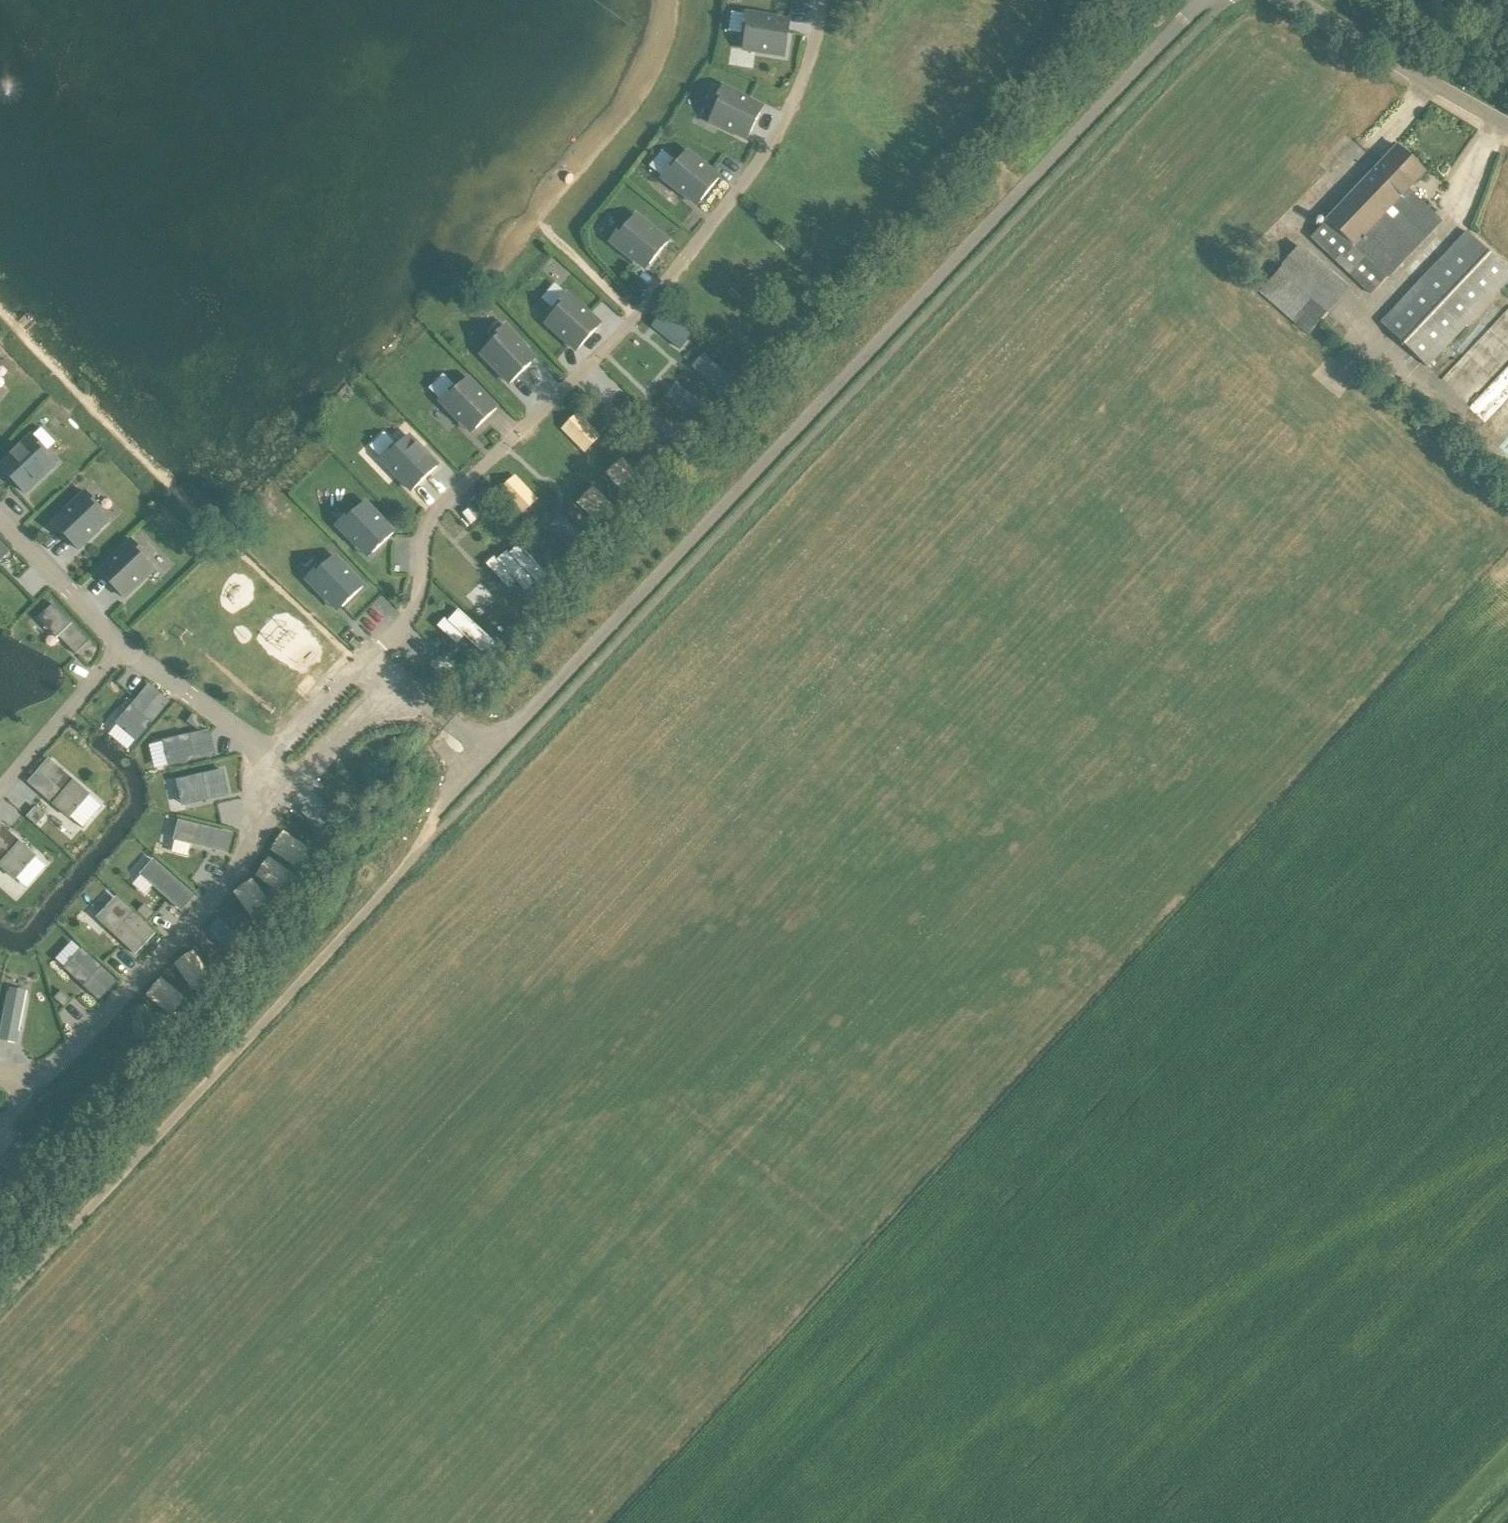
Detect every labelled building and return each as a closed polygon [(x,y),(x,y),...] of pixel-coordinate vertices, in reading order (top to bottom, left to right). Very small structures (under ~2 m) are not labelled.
[(774,18),(746,14),(743,35),(747,36),(745,50),(785,56),(790,27),(773,24),(774,18)] [(723,87),(714,107),(717,108),(711,121),(748,139),(761,113),(746,106),(749,100),(723,87)] [(1426,172),(1399,146),(1398,145),(1326,221),(1327,221),(1354,247),(1409,189),(1426,172)] [(676,161),(662,177),(685,195),(688,191),(701,201),(720,178),(688,152),(679,163),(676,161)] [(1327,221),(1311,238),(1371,295),(1387,278),(1389,279),(1444,222),(1409,189),(1354,247),(1327,221)] [(624,225),(611,241),(633,259),(637,255),(650,265),(668,242),(636,216),(627,227),(624,225)] [(1381,323),(1428,367),(1507,282),(1507,271),(1467,232),(1381,323)] [(1278,272),(1260,293),(1308,335),(1326,313),(1329,315),(1351,289),(1300,245),(1277,271),(1278,272)] [(589,313),(568,294),(553,310),(556,313),(547,323),(577,351),(597,328),(585,318),(589,313)] [(671,341),(681,349),(691,336),(681,327),(679,329),(668,320),(660,330),(672,339),(671,341)] [(490,341),(493,344),(482,354),(510,384),(532,363),(521,351),(525,347),(505,326),(490,341)] [(710,382),(720,391),(731,378),(721,369),(720,371),(709,361),(700,370),(712,381),(710,382)] [(456,386),(441,401),(460,421),(465,417),(476,429),(497,408),(469,379),(459,389),(456,386)] [(684,412),(693,421),(704,408),(694,399),(693,401),(682,391),(674,400),(685,411),(684,412)] [(562,429),(586,453),(603,436),(579,412),(562,429)] [(658,440),(668,448),(679,436),(669,427),(668,429),(657,419),(648,428),(660,438),(658,440)] [(4,471),(25,493),(54,464),(45,454),(47,451),(33,436),(12,456),(16,460),(4,471)] [(412,491),(438,466),(409,436),(399,446),(396,444),(381,458),(412,491)] [(607,471),(627,497),(646,483),(625,457),(607,471)] [(516,474),(499,491),(523,515),(540,499),(516,474)] [(602,524),(618,507),(594,485),(578,502),(602,524)] [(101,508),(86,492),(66,512),(70,516),(58,528),(78,549),(108,521),(98,511),(101,508)] [(362,541),(373,553),(394,533),(366,503),(356,513),(353,510),(337,525),(357,546),(362,541)] [(567,544),(576,552),(587,539),(577,531),(576,532),(565,522),(556,532),(568,542),(567,544)] [(147,556),(132,541),(111,561),(116,565),(104,576),(124,598),(154,569),(144,559),(147,556)] [(10,552),(0,543),(0,562),(10,552)] [(516,580),(517,581),(526,591),(535,583),(539,587),(550,578),(519,545),(510,554),(507,552),(498,560),(497,561),(516,580)] [(343,607),(364,586),(335,557),(325,567),(322,564),(307,579),(327,600),(331,596),(343,607)] [(59,637),(76,654),(89,641),(53,604),(53,605),(55,607),(44,618),(60,635),(57,638),(57,639),(59,637)] [(464,636),(465,636),(487,656),(497,645),(459,610),(449,621),(448,622),(464,636)] [(504,619),(495,629),(512,646),(521,636),(504,619)] [(501,646),(490,659),(498,666),(510,654),(501,646)] [(118,723),(119,724),(126,730),(125,731),(129,735),(130,733),(137,739),(138,740),(170,702),(150,685),(118,723)] [(194,714),(188,723),(198,730),(204,721),(194,714)] [(215,755),(209,731),(166,741),(168,753),(166,753),(167,758),(170,758),(171,766),(215,755)] [(49,761),(30,782),(70,816),(76,809),(78,810),(81,807),(79,805),(88,795),(49,761)] [(179,780),(182,792),(179,792),(180,797),(183,797),(185,806),(229,796),(223,770),(179,780)] [(37,825),(46,815),(36,807),(27,817),(37,825)] [(176,840),(228,852),(232,835),(180,822),(176,840)] [(34,857),(0,826),(0,864),(16,878),(25,867),(26,868),(30,865),(28,864),(34,857)] [(299,868),(312,848),(285,830),(271,850),(299,868)] [(284,894),(297,874),(269,856),(256,875),(284,894)] [(142,875),(182,910),(194,897),(154,861),(142,875)] [(254,878),(234,891),(253,919),(273,906),(254,878)] [(143,945),(145,945),(148,942),(148,940),(153,935),(116,901),(104,913),(141,948),(143,945)] [(155,913),(145,904),(138,912),(147,921),(155,913)] [(226,947),(235,956),(246,943),(236,934),(235,936),(224,926),(216,935),(227,946),(226,947)] [(191,990),(211,981),(198,950),(177,959),(191,990)] [(72,963),(67,969),(100,1000),(116,981),(83,951),(75,960),(74,958),(71,962),(72,963)] [(161,977),(147,996),(175,1016),(189,997),(161,977)] [(10,988),(0,1039),(16,1042),(16,1044),(17,1044),(27,993),(10,990),(11,988),(10,988)] [(62,990),(55,998),(64,1007),(71,999),(62,990)] [(133,1007),(137,1039),(153,1037),(148,1005),(133,1007)]
